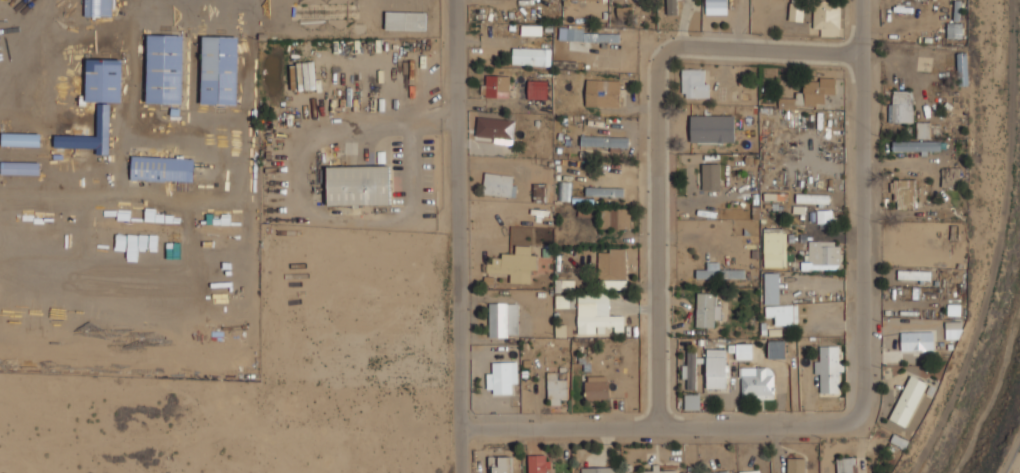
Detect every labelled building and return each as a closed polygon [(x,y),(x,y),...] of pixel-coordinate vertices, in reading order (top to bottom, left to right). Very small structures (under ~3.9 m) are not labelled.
[(113,16),(113,0),(85,0),(85,16),(113,16)] [(665,14),(674,14),(674,2),(681,2),(681,0),(665,0),(665,14)] [(727,0),(710,0),(710,12),(727,12),(727,0)] [(789,20),(803,20),(803,1),(789,1),(789,20)] [(839,1),(813,1),(813,27),(821,27),(821,35),(839,35),(839,1)] [(386,29),(426,30),(427,12),(386,11),(386,29)] [(896,31),(944,33),(945,23),(897,21),(896,31)] [(962,38),(962,23),(947,23),(947,38),(962,38)] [(542,35),(542,25),(522,25),(521,35),(542,35)] [(620,30),(559,29),(558,40),(619,41),(620,30)] [(147,103),(183,103),(185,36),(149,35),(147,103)] [(202,104),(238,105),(240,37),(203,36),(202,104)] [(512,64),(551,65),(551,48),(512,47),(512,64)] [(958,85),(968,85),(967,57),(957,57),(958,85)] [(123,60),(88,59),(87,101),(122,102),(123,60)] [(291,64),(292,90),(309,89),(309,63),(291,64)] [(708,68),(682,68),(682,96),(708,96),(708,68)] [(510,75),(480,75),(480,96),(510,96),(510,75)] [(835,77),(804,77),(803,96),(778,96),(778,106),(826,106),(826,98),(835,98),(835,77)] [(620,79),(586,79),(586,106),(620,106),(620,79)] [(547,99),(547,80),(528,80),(528,99),(547,99)] [(912,90),(888,90),(888,122),(912,122),(912,90)] [(55,134),(55,147),(97,148),(97,154),(110,154),(111,103),(98,102),(97,135),(55,134)] [(717,106),(686,106),(686,124),(717,124),(717,106)] [(735,115),(691,115),(690,142),(734,142),(735,115)] [(493,142),(513,143),(514,119),(477,116),(476,136),(493,137),(493,142)] [(931,122),(917,122),(917,138),(931,138),(931,122)] [(41,146),(41,134),(3,133),(2,145),(41,146)] [(580,146),(628,146),(628,136),(580,136),(580,146)] [(892,152),(940,152),(940,140),(892,140),(892,152)] [(194,181),(194,158),(132,156),(132,180),(194,181)] [(1,173),(40,174),(41,162),(2,161),(1,173)] [(719,189),(719,162),(701,162),(701,189),(719,189)] [(322,165),(388,164),(389,203),(323,204),(322,165)] [(942,186),(957,186),(957,167),(942,167),(942,186)] [(518,178),(486,171),(481,191),(513,199),(518,178)] [(917,208),(917,178),(892,179),(892,208),(917,208)] [(570,200),(570,182),(556,182),(556,200),(570,200)] [(533,183),(533,201),(547,201),(547,183),(533,183)] [(623,187),(585,187),(585,196),(623,196),(623,187)] [(829,194),(797,194),(797,202),(829,202),(829,194)] [(600,228),(629,228),(629,207),(600,207),(600,228)] [(817,222),(832,222),(832,210),(817,210),(817,222)] [(763,266),(785,266),(785,228),(763,228),(763,266)] [(808,265),(839,265),(839,241),(808,241),(808,265)] [(537,254),(527,253),(527,245),(515,245),(515,254),(496,253),(496,262),(487,262),(487,272),(507,273),(507,282),(528,282),(528,272),(536,272),(537,254)] [(598,287),(626,287),(626,248),(598,248),(598,287)] [(696,269),(696,278),(744,278),(744,269),(719,269),(720,262),(706,262),(706,269),(696,269)] [(930,279),(930,269),(897,269),(897,279),(930,279)] [(779,272),(764,272),(765,305),(780,304),(779,272)] [(577,333),(597,333),(597,324),(613,324),(613,333),(623,333),(623,314),(609,314),(609,292),(577,292),(577,333)] [(717,318),(717,293),(696,293),(696,327),(715,327),(715,318),(717,318)] [(518,335),(518,302),(488,302),(488,335),(518,335)] [(775,324),(797,324),(797,305),(765,305),(765,315),(775,315),(775,324)] [(934,331),(901,331),(901,350),(934,350),(934,331)] [(785,340),(768,340),(768,359),(785,359),(785,340)] [(736,359),(750,359),(750,344),(736,344),(736,359)] [(819,374),(819,393),(840,393),(841,345),(819,345),(819,360),(815,360),(814,374),(819,374)] [(726,351),(706,351),(706,389),(726,389),(726,351)] [(686,353),(686,390),(696,390),(696,353),(686,353)] [(510,393),(510,361),(493,361),(493,393),(510,393)] [(741,368),(741,399),(774,399),(774,368),(741,368)] [(567,403),(566,370),(546,371),(547,404),(567,403)] [(584,400),(609,400),(609,375),(584,375),(584,400)] [(889,419),(906,427),(928,383),(910,375),(889,419)] [(684,394),(684,409),(699,409),(699,394),(684,394)] [(527,454),(527,472),(547,472),(547,454),(527,454)] [(511,455),(490,455),(490,472),(511,472),(511,455)] [(786,457),(786,472),(805,472),(805,457),(786,457)] [(853,457),(836,457),(837,472),(854,472),(853,457)] [(677,470),(660,470),(659,464),(653,465),(653,470),(640,471),(640,472),(677,472),(677,470)]
